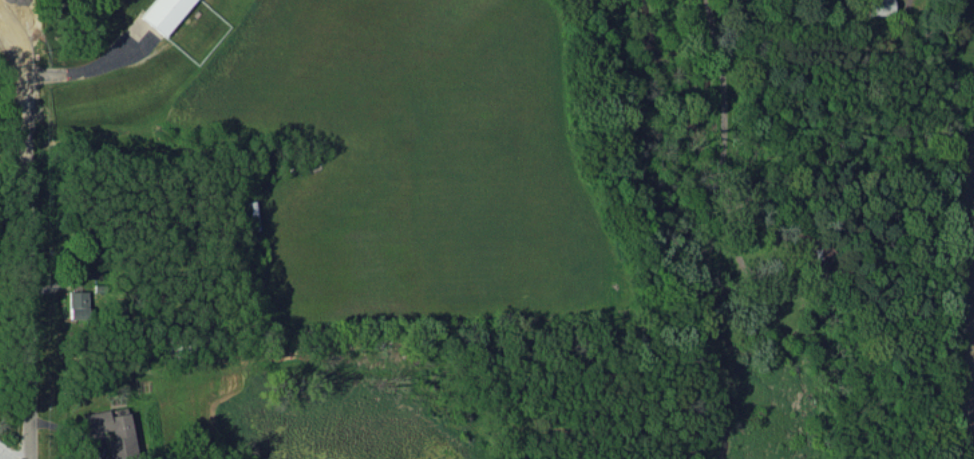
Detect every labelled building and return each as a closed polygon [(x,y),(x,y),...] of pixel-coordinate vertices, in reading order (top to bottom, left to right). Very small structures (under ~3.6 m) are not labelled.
[(139,15),(163,35),(193,0),(152,0),(139,15)] [(865,15),(891,14),(890,0),(864,0),(865,15)] [(85,290),(67,290),(67,319),(86,318),(85,290)] [(86,433),(110,428),(111,438),(104,439),(108,458),(130,458),(136,458),(127,411),(107,415),(106,409),(83,413),(86,433)]
